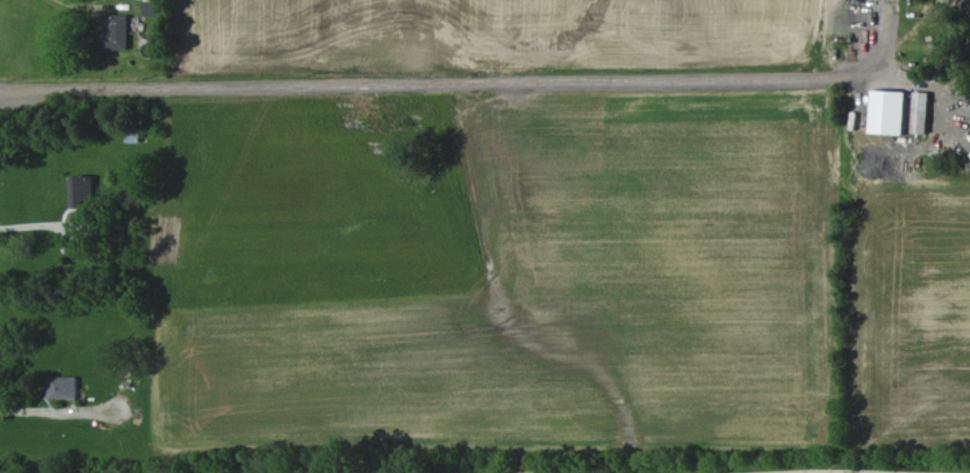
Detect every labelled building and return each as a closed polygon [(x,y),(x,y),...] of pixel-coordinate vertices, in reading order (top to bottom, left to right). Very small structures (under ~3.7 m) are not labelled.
[(161,16),(160,0),(144,0),(145,16),(161,16)] [(129,15),(102,14),(102,27),(104,27),(104,49),(128,49),(129,15)] [(872,134),(905,135),(907,92),(873,90),(872,134)] [(929,92),(914,92),(912,133),(927,134),(929,92)] [(93,176),(69,177),(71,208),(95,207),(93,176)] [(77,377),(47,376),(47,398),(77,399),(77,377)]
